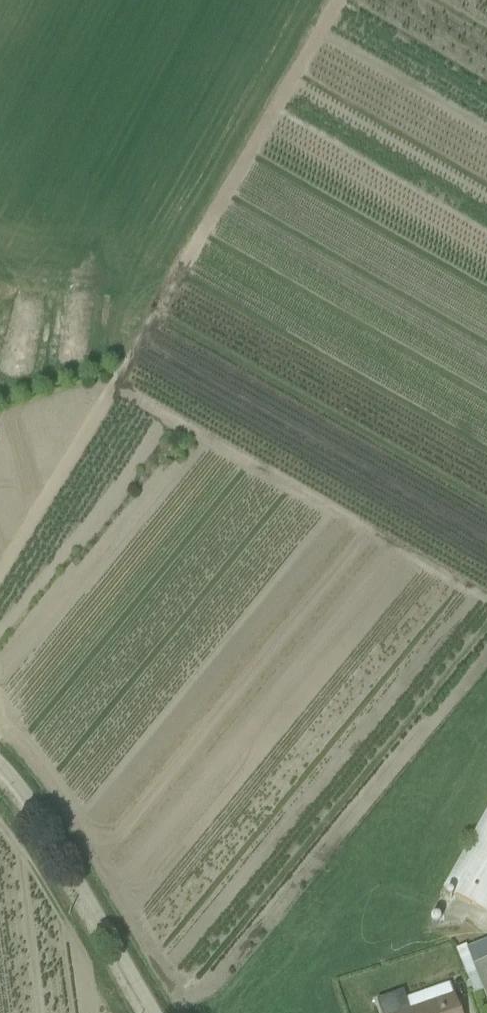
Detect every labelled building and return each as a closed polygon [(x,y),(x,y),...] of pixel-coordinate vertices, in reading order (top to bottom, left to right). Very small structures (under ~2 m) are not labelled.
[(458,899),(486,912),(486,831),(458,899)] [(466,954),(481,1002),(486,1000),(486,948),(466,954)] [(448,983),(375,1006),(378,1012),(457,1012),(448,983)]
